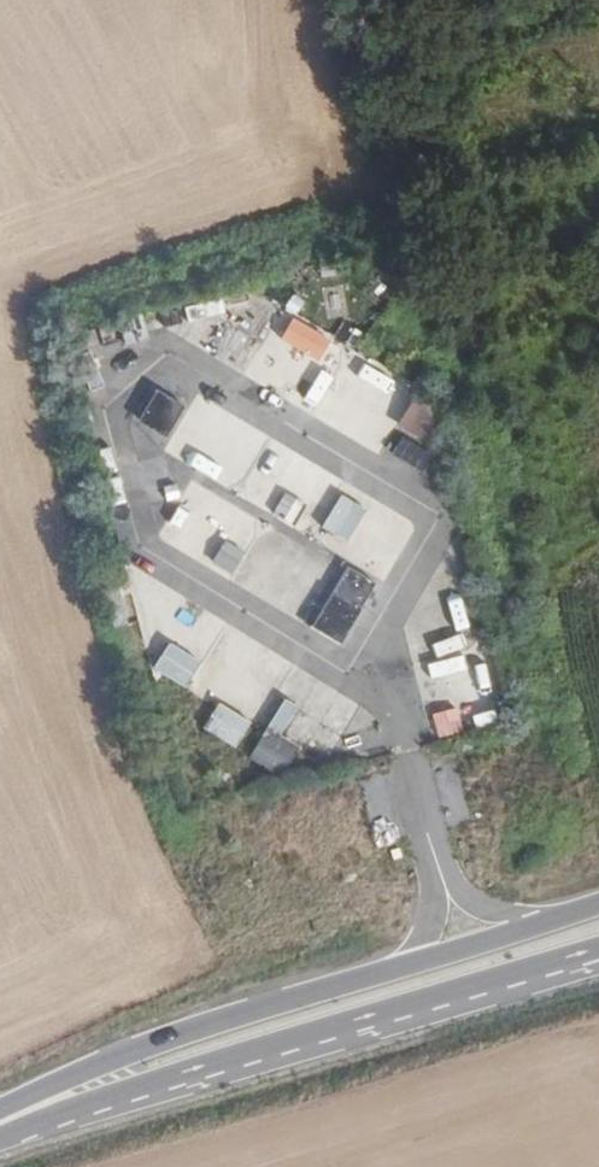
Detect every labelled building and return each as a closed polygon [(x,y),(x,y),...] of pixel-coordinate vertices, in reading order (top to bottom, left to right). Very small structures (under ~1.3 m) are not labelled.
[(332,343),(294,320),(280,343),(318,366),(332,343)] [(419,397),(386,378),(371,403),(404,423),(419,397)] [(186,408),(158,392),(138,424),(166,441),(186,408)] [(343,497),(323,528),(348,544),(368,513),(343,497)] [(309,548),(277,530),(259,560),(291,579),(309,548)] [(248,555),(227,542),(213,565),(234,578),(248,555)] [(378,585),(349,568),(314,630),(343,647),(378,585)] [(253,726),(219,704),(202,730),(236,752),(253,726)] [(458,711),(434,716),(438,737),(463,731),(458,711)] [(298,751),(265,732),(247,763),(280,782),(298,751)]
